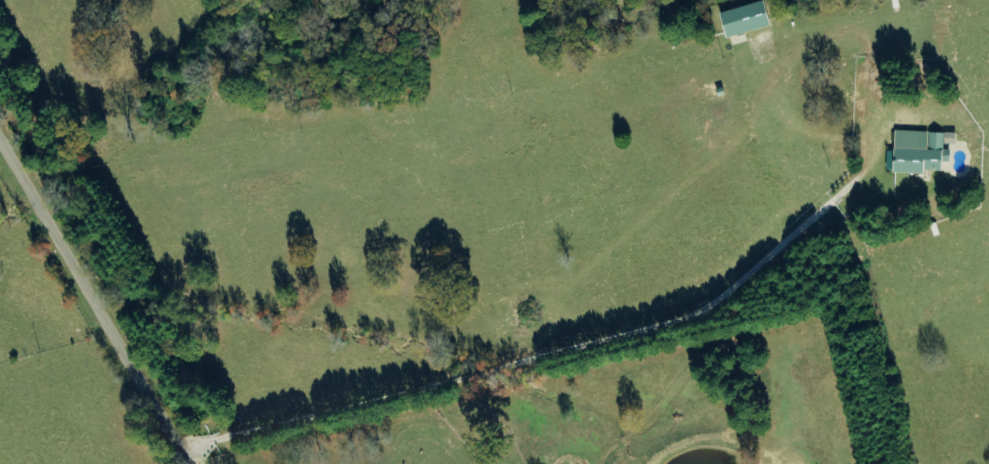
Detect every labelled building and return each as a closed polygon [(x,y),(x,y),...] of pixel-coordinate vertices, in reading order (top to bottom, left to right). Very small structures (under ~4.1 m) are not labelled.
[(730,37),(774,27),(768,1),(724,11),(730,37)] [(947,132),(899,131),(898,151),(890,151),(889,171),(929,173),(929,170),(946,170),(947,161),(953,161),(954,150),(946,149),(947,132)]
